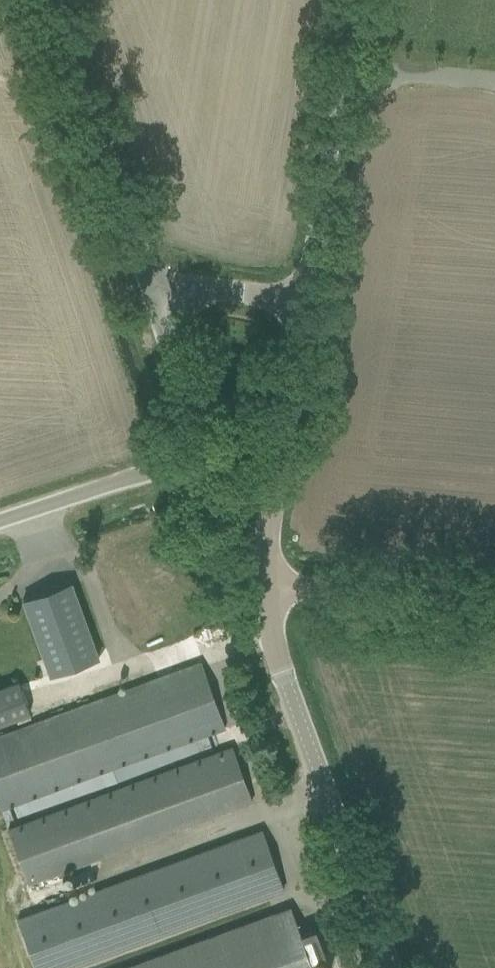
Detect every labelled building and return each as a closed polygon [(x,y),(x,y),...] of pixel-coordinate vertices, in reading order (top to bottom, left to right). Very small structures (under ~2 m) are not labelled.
[(72,582),(24,599),(51,675),(99,658),(72,582)] [(1,809),(226,727),(202,661),(0,735),(0,807),(1,809)] [(30,713),(18,680),(0,686),(0,724),(30,713)] [(8,829),(28,883),(253,801),(233,747),(8,829)] [(36,967),(66,967),(284,888),(263,829),(18,919),(36,967)] [(311,961),(326,955),(316,927),(301,933),(291,906),(122,967),(313,967),(311,961)]
